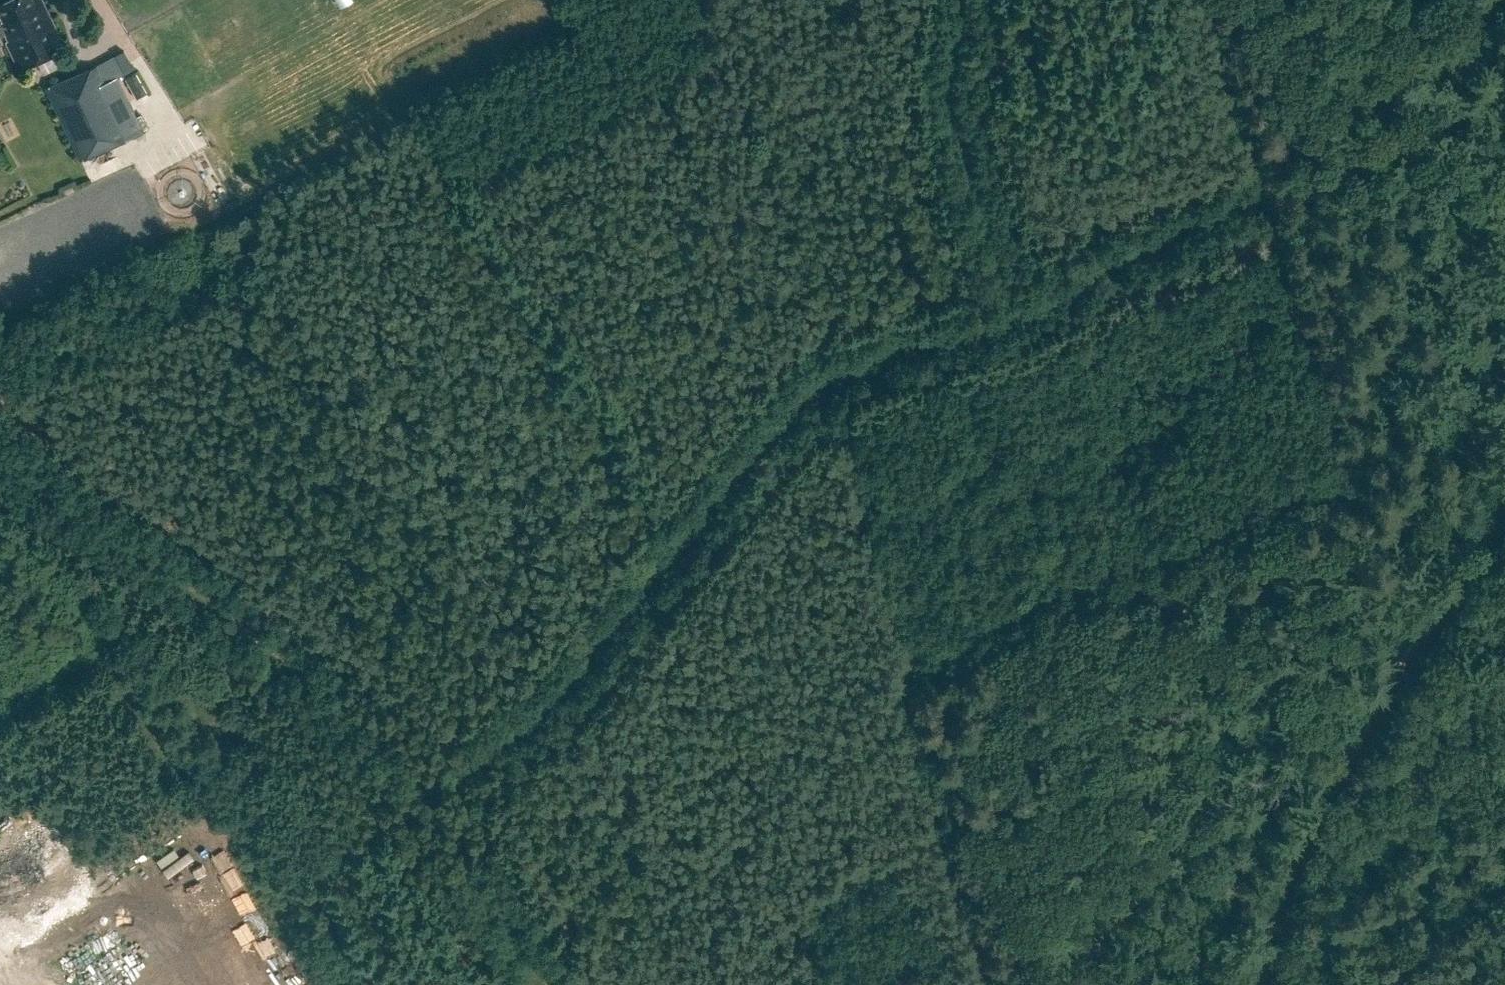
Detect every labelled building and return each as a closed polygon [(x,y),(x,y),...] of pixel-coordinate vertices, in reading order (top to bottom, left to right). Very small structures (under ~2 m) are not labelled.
[(3,26),(0,27),(0,37),(7,34),(11,42),(9,43),(21,69),(65,48),(42,0),(8,0),(0,4),(0,10),(5,21),(2,23),(3,26)] [(46,88),(81,161),(130,138),(96,64),(46,88)] [(129,78),(137,95),(145,92),(138,74),(129,78)] [(0,861),(0,891),(69,854),(56,831),(0,861)] [(69,967),(74,975),(99,959),(94,952),(69,967)]
